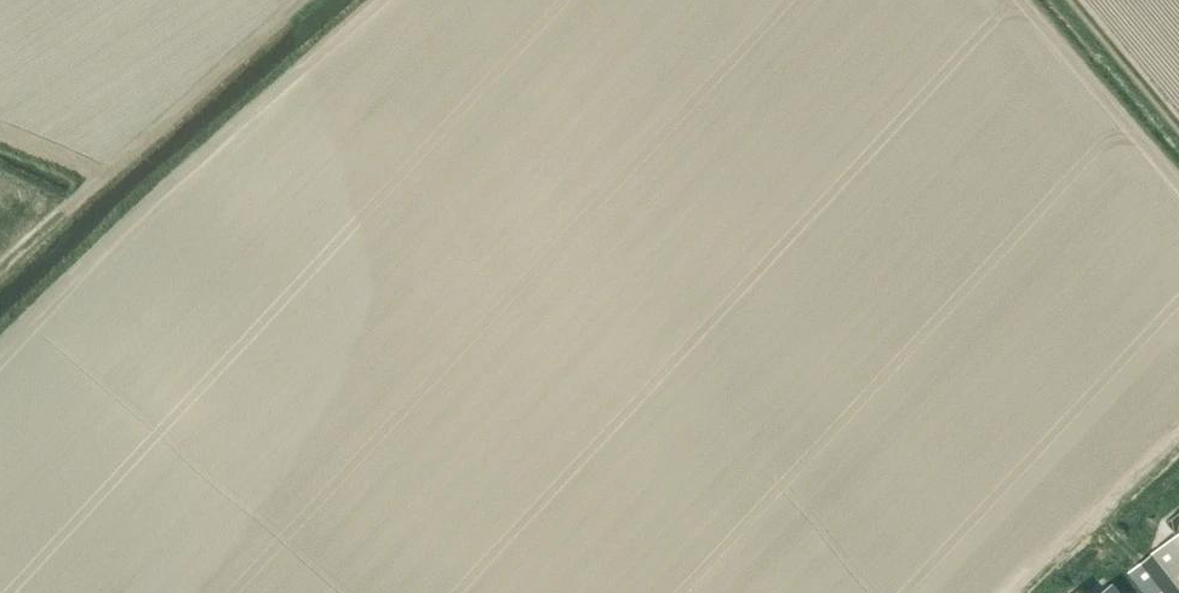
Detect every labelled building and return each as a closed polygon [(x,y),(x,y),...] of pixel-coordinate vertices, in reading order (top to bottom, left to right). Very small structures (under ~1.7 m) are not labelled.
[(1150,554),(1178,592),(1178,532),(1150,554)]
